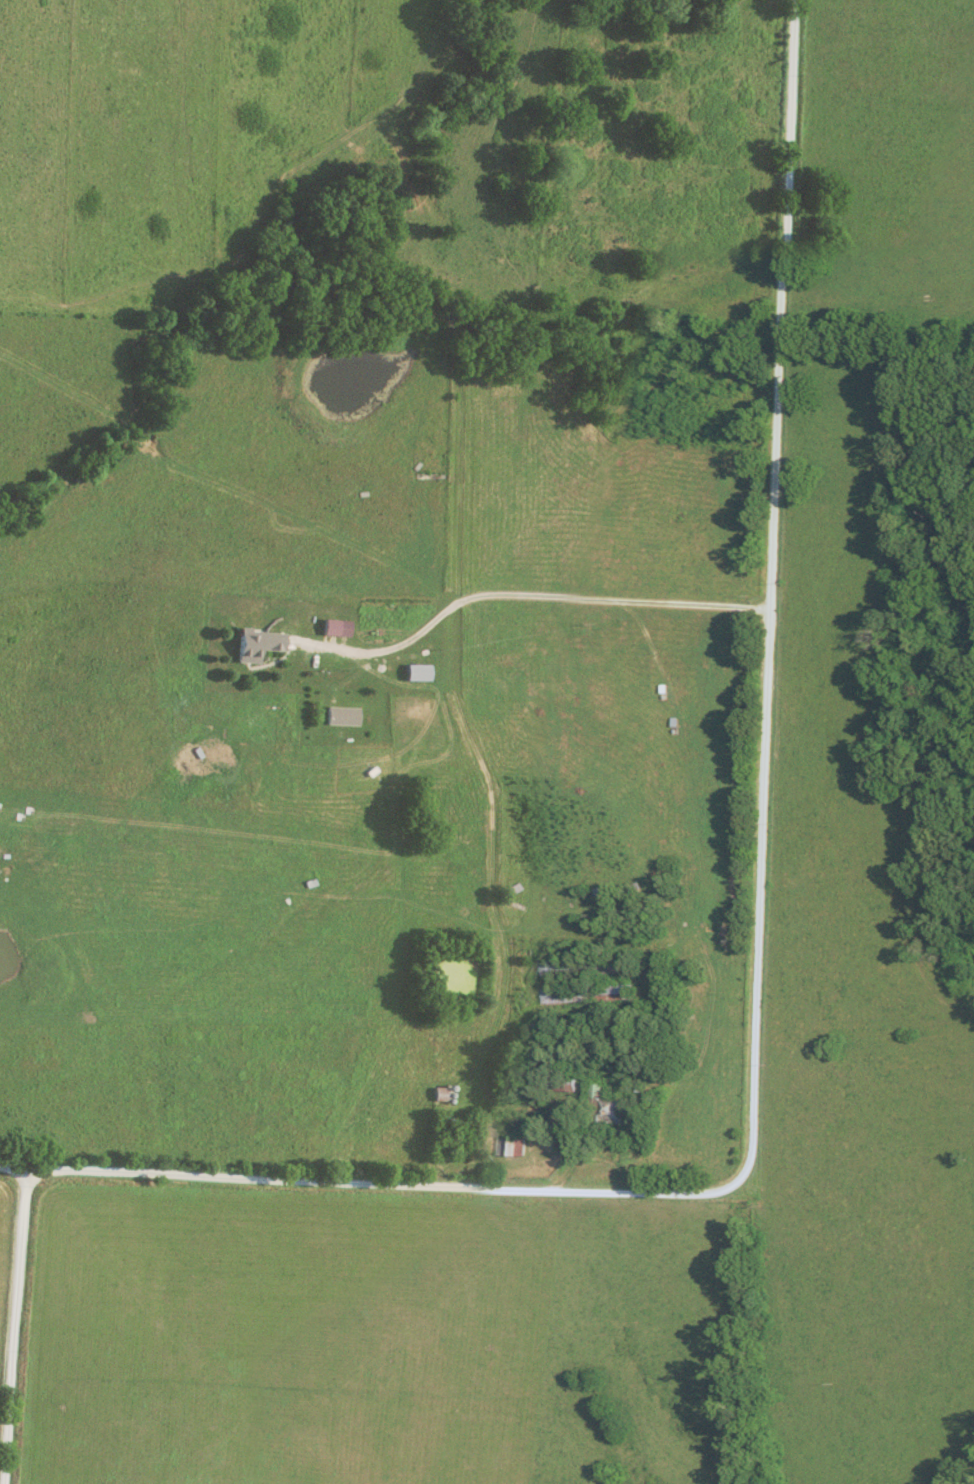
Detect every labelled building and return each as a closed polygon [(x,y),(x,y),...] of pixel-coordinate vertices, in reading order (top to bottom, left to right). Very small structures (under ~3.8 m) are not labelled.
[(352,622),(327,622),(327,636),(352,636),(352,622)] [(240,663),(262,664),(263,651),(287,652),(289,633),(242,630),(240,663)] [(434,682),(434,666),(410,666),(410,682),(434,682)] [(638,999),(637,984),(544,987),(545,1002),(638,999)] [(596,1113),(630,1113),(630,1097),(610,1097),(610,1083),(596,1083),(596,1113)] [(449,1103),(449,1089),(435,1089),(435,1103),(449,1103)] [(529,1156),(529,1138),(503,1138),(503,1156),(529,1156)]
